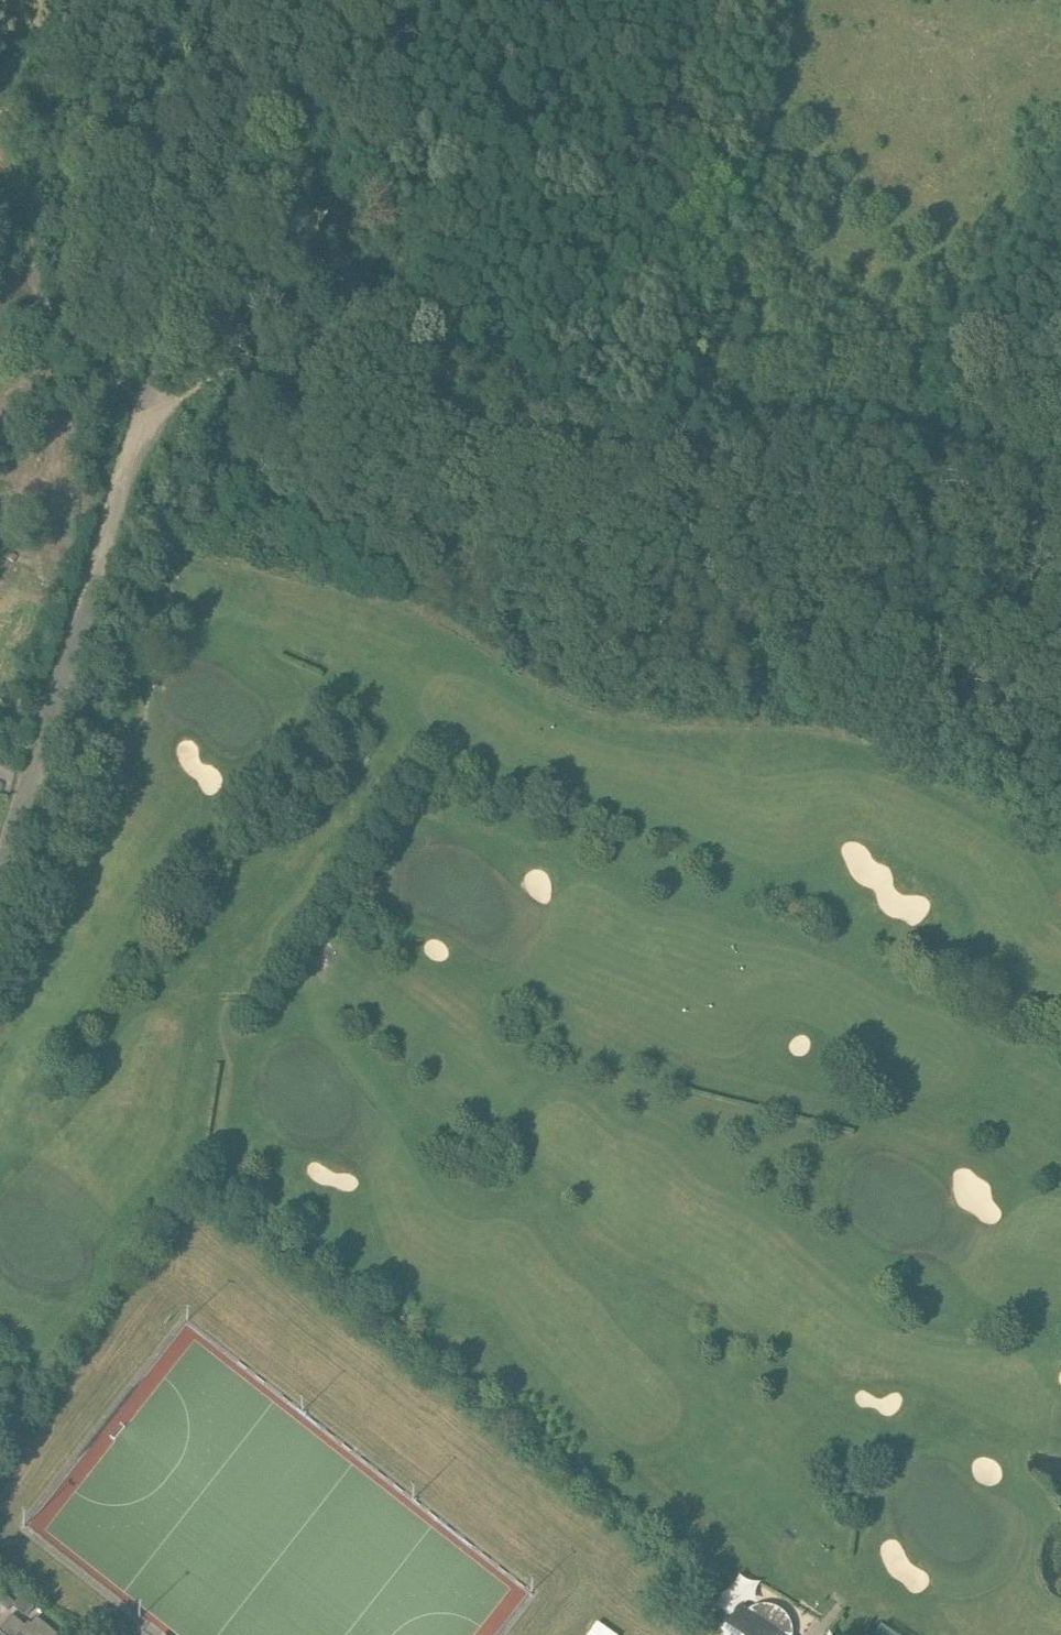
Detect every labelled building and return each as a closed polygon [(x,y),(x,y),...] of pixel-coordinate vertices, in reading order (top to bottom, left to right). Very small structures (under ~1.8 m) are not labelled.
[(5,1592),(0,1598),(0,1602),(8,1609),(15,1600),(5,1592)] [(33,1601),(21,1592),(12,1604),(21,1611),(24,1613),(26,1610),(33,1601)] [(740,1608),(722,1633),(725,1634),(785,1634),(785,1631),(781,1624),(774,1619),(766,1618),(758,1621),(740,1608)] [(12,1615),(0,1630),(0,1634),(44,1634),(29,1623),(25,1627),(12,1615)] [(621,1634),(599,1621),(590,1634),(621,1634)]
